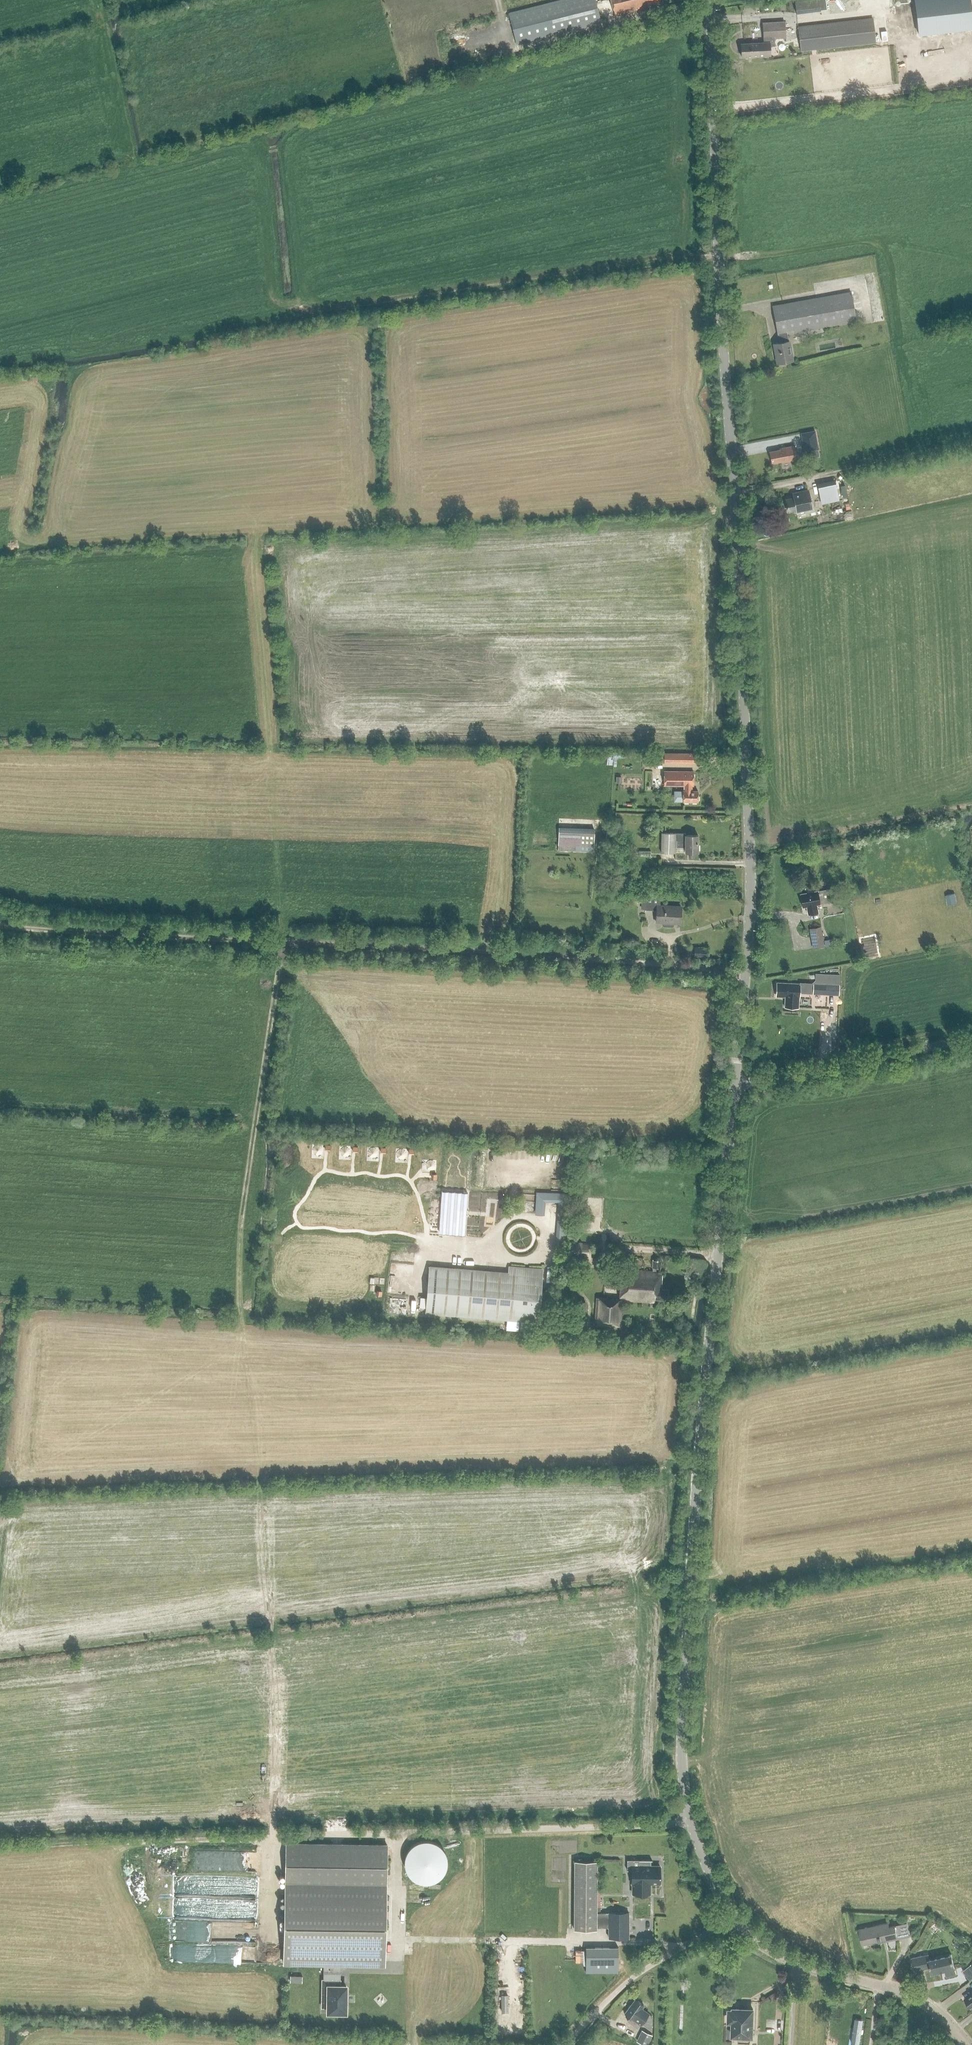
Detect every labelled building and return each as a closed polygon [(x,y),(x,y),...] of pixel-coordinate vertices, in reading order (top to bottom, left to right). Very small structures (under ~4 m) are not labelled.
[(601,23),(595,0),(559,0),(509,12),(517,43),(601,23)] [(650,6),(649,4),(661,1),(660,0),(611,0),(615,15),(650,6)] [(820,10),(827,9),(826,0),(819,0),(820,10)] [(919,34),(971,28),(971,18),(970,0),(915,0),(919,34)] [(873,18),(798,27),(801,51),(876,43),(873,18)] [(765,42),(742,44),(742,57),(770,55),(770,47),(775,46),(775,38),(786,37),(785,22),(763,23),(764,39),(765,38),(765,42)] [(852,292),(773,306),(778,335),(779,335),(781,343),(774,344),(778,364),(793,361),(790,343),(789,343),(787,335),(857,321),(852,292)] [(815,430),(800,433),(804,452),(819,450),(815,430)] [(781,448),(781,450),(770,452),(773,464),(783,462),(784,463),(790,462),(790,461),(797,459),(795,446),(787,448),(787,447),(781,448)] [(827,485),(818,487),(821,500),(830,499),(827,485)] [(793,493),(794,498),(786,500),(788,512),(797,511),(797,513),(812,510),(808,492),(801,493),(801,492),(793,493)] [(662,754),(662,762),(664,762),(664,764),(695,764),(695,754),(664,754),(662,754)] [(693,785),(694,771),(665,770),(665,784),(685,785),(685,790),(683,790),(683,801),(697,801),(698,790),(691,790),(691,785),(693,785)] [(594,845),(594,830),(559,829),(558,844),(594,845)] [(698,835),(697,835),(685,834),(685,832),(663,832),(662,852),(675,852),(675,847),(685,847),(685,851),(689,851),(689,857),(695,857),(695,852),(697,852),(698,835)] [(807,890),(808,893),(800,894),(803,907),(806,907),(807,914),(817,913),(816,904),(831,902),(829,891),(818,892),(817,891),(814,891),(813,887),(806,888),(806,890),(807,890)] [(659,906),(659,898),(646,897),(647,894),(623,893),(623,899),(641,900),(641,909),(645,910),(645,911),(656,911),(655,923),(662,923),(662,926),(663,927),(672,927),(673,926),(673,921),(680,921),(680,907),(659,906)] [(948,902),(956,900),(955,893),(946,895),(948,902)] [(823,947),(819,927),(810,929),(813,949),(823,947)] [(707,956),(707,948),(695,947),(694,955),(707,956)] [(816,974),(816,984),(839,985),(840,975),(827,975),(816,974)] [(799,998),(800,984),(788,983),(777,983),(776,997),(785,997),(785,1007),(798,1008),(799,998)] [(443,1188),(439,1233),(465,1235),(469,1190),(443,1188)] [(558,1202),(555,1246),(569,1247),(569,1234),(567,1234),(570,1193),(537,1191),(535,1214),(544,1215),(545,1201),(558,1202)] [(591,1258),(592,1244),(570,1243),(569,1257),(591,1258)] [(510,1274),(430,1268),(427,1312),(519,1319),(518,1331),(537,1333),(538,1321),(539,1321),(543,1270),(510,1268),(510,1274)] [(662,1289),(663,1272),(622,1270),(620,1300),(596,1298),(595,1325),(621,1326),(623,1304),(626,1304),(626,1300),(654,1302),(654,1300),(668,1300),(669,1290),(662,1289)] [(585,1317),(586,1302),(578,1301),(577,1316),(585,1317)] [(556,1303),(554,1320),(563,1321),(565,1304),(556,1303)] [(427,1883),(432,1883),(436,1882),(440,1879),(443,1877),(445,1874),(447,1870),(449,1866),(449,1862),(448,1857),(447,1854),(446,1851),(443,1847),(439,1844),(436,1842),(432,1841),(427,1840),(423,1841),(419,1842),(415,1845),(412,1847),(410,1850),(408,1854),(406,1858),(406,1862),(406,1866),(408,1870),(409,1873),(412,1877),(415,1880),(419,1882),(423,1883),(427,1883)] [(286,1843),(284,1964),(385,1965),(386,1845),(286,1843)] [(652,1860),(639,1860),(639,1866),(632,1866),(632,1883),(633,1883),(633,1893),(650,1893),(650,1883),(660,1883),(660,1866),(651,1866),(651,1860),(652,1860)] [(609,1927),(609,1937),(629,1938),(629,1913),(597,1913),(597,1861),(574,1861),(574,1929),(596,1929),(596,1927),(609,1927)] [(255,1916),(256,1898),(199,1896),(198,1907),(205,1907),(205,1916),(221,1916),(222,1904),(235,1905),(235,1901),(241,1901),(241,1906),(246,1906),(246,1915),(255,1916)] [(889,1926),(888,1922),(859,1928),(862,1944),(898,1936),(896,1930),(906,1928),(905,1923),(889,1926)] [(618,1972),(618,1948),(586,1948),(586,1972),(618,1972)] [(923,1959),(922,1956),(913,1958),(915,1970),(930,1967),(932,1973),(946,1970),(947,1975),(956,1973),(952,1955),(929,1960),(928,1958),(923,1959)] [(340,1973),(324,1972),(324,1980),(323,1980),(322,2007),(328,2007),(328,2012),(346,2012),(346,2003),(347,2003),(347,1995),(346,1995),(346,1986),(340,1986),(340,1973)] [(630,2005),(624,2013),(629,2018),(626,2021),(636,2029),(639,2025),(639,2026),(648,2015),(641,2009),(643,2006),(635,2000),(631,2006),(630,2005)] [(728,2021),(732,2021),(732,2037),(738,2037),(738,2042),(749,2042),(750,2036),(751,2036),(753,2009),(733,2008),(733,2010),(729,2010),(728,2021)] [(642,2030),(636,2041),(645,2044),(648,2044),(652,2035),(642,2030)]
